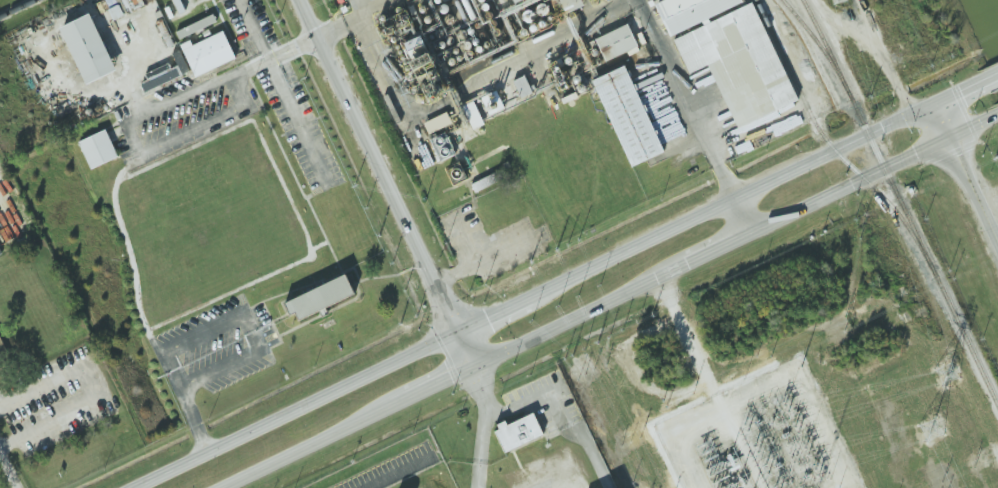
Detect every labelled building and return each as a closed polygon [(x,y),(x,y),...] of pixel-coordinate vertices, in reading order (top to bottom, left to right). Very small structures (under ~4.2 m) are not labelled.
[(113,20),(144,5),(142,0),(104,0),(113,20)] [(655,5),(666,0),(741,0),(742,2),(670,36),(655,5)] [(86,84),(59,29),(89,15),(115,70),(86,84)] [(217,22),(213,15),(175,30),(179,38),(217,22)] [(594,38),(626,23),(637,45),(604,60),(594,38)] [(195,77),(236,58),(223,30),(192,44),(190,40),(180,44),(195,77)] [(170,68),(168,64),(140,74),(146,89),(182,77),(178,65),(170,68)] [(630,166),(592,80),(624,65),(663,151),(630,166)] [(532,92),(524,75),(512,81),(520,97),(532,92)] [(472,129),(487,123),(484,116),(504,109),(497,90),(462,104),(472,129)] [(428,133),(451,123),(447,112),(423,122),(428,133)] [(92,170),(78,142),(104,130),(117,158),(92,170)] [(438,160),(453,155),(446,132),(431,137),(438,160)] [(474,192),(496,182),(492,173),(470,183),(474,192)] [(283,301),(289,314),(295,312),(297,319),(354,295),(346,275),(283,301)] [(11,362),(0,334),(0,366),(11,362)] [(543,435),(533,413),(506,424),(506,423),(493,428),(503,452),(543,435)]
